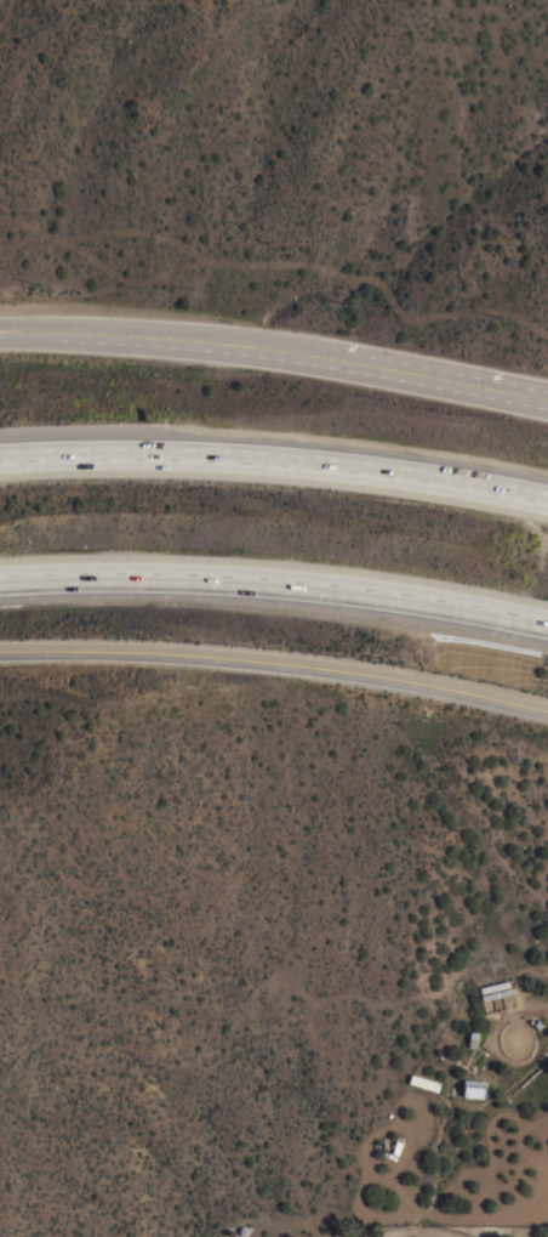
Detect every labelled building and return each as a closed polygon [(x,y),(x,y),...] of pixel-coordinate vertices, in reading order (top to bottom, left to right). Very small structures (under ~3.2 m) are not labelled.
[(508,980),(509,986),(514,1000),(486,1008),(483,993),(480,993),(479,988),(508,980)] [(533,1029),(520,1040),(516,1037),(504,1049),(501,1044),(527,1021),(531,1025),(530,1026),(533,1029)] [(486,1080),(484,1097),(462,1096),(463,1078),(486,1080)]
